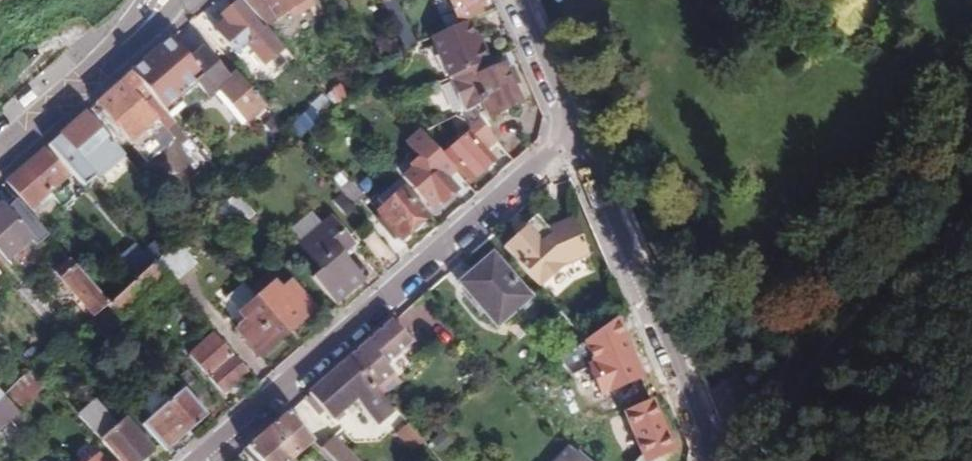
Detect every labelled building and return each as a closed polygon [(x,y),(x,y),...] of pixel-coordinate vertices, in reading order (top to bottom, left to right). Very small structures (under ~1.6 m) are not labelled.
[(266,26),(305,0),(243,0),(266,26)] [(394,0),(392,0),(384,4),(389,14),(399,9),(394,0)] [(459,24),(468,19),(480,14),(476,8),(492,0),(448,0),(459,24)] [(216,32),(236,52),(260,31),(236,5),(222,17),(227,22),(216,32)] [(468,19),(459,24),(433,35),(452,77),(480,64),(487,61),(492,59),(484,44),(480,46),(468,19)] [(170,41),(133,73),(157,101),(180,127),(199,111),(184,92),(193,83),(208,99),(211,96),(207,90),(225,74),(221,69),(203,48),(189,61),(170,41)] [(487,61),(480,64),(483,73),(491,70),(487,61)] [(480,64),(452,77),(468,110),(485,103),(492,115),(523,101),(516,86),(522,82),(514,68),(509,70),(505,63),(491,70),(483,73),(480,64)] [(207,90),(211,96),(217,92),(245,124),(263,107),(226,65),(221,69),(225,74),(207,90)] [(133,73),(96,105),(131,144),(156,122),(147,111),(157,101),(133,73)] [(87,113),(50,145),(75,173),(112,141),(87,113)] [(301,124),(307,133),(321,120),(314,113),(301,124)] [(498,143),(483,122),(472,125),(472,132),(447,154),(469,180),(493,159),(487,152),(498,143)] [(134,143),(142,159),(171,144),(162,128),(134,143)] [(27,164),(52,193),(70,178),(46,149),(27,164)] [(412,168),(402,177),(429,208),(440,200),(442,202),(458,188),(446,177),(451,173),(438,157),(434,160),(425,151),(410,165),(412,168)] [(35,209),(52,193),(27,164),(9,180),(35,209)] [(143,176),(133,165),(122,175),(132,185),(143,176)] [(344,172),(334,179),(358,204),(366,197),(344,172)] [(430,214),(401,181),(380,200),(387,208),(380,213),(402,238),(430,214)] [(238,193),(217,211),(232,227),(239,222),(244,227),(257,215),(238,193)] [(14,196),(0,208),(0,255),(4,260),(32,238),(38,245),(49,235),(14,196)] [(519,233),(504,246),(540,286),(564,264),(588,254),(572,218),(549,228),(536,214),(517,231),(519,233)] [(324,269),(313,279),(335,304),(363,280),(342,253),(353,242),(331,217),(301,243),(324,269)] [(361,241),(384,265),(393,256),(370,233),(361,241)] [(179,244),(155,266),(168,280),(173,286),(197,265),(179,244)] [(493,254),(460,283),(499,327),(531,296),(493,254)] [(94,318),(110,304),(71,260),(56,274),(94,318)] [(155,266),(110,304),(124,320),(168,280),(155,266)] [(258,298),(243,282),(227,296),(241,312),(258,298)] [(274,284),(258,298),(287,331),(313,308),(290,283),(281,292),(274,284)] [(287,331),(258,298),(241,312),(248,320),(240,329),(261,354),(287,331)] [(619,316),(582,346),(604,396),(640,379),(619,316)] [(390,322),(349,358),(376,388),(393,375),(384,365),(409,344),(390,322)] [(249,372),(214,332),(189,356),(222,394),(249,372)] [(349,358),(303,398),(319,416),(323,411),(330,418),(355,399),(377,423),(394,408),(376,388),(349,358)] [(748,384),(758,373),(753,367),(741,378),(748,384)] [(535,411),(569,449),(613,410),(579,372),(535,411)] [(5,396),(17,386),(6,375),(0,381),(0,391),(5,396)] [(17,386),(5,396),(17,410),(35,396),(23,381),(17,386)] [(197,385),(188,392),(202,409),(210,402),(197,385)] [(186,390),(145,427),(166,451),(207,414),(202,409),(188,392),(186,390)] [(7,421),(19,433),(29,424),(17,410),(5,396),(0,401),(0,427),(7,421)] [(651,400),(621,413),(642,460),(657,460),(675,453),(651,400)] [(95,404),(80,417),(84,422),(99,408),(95,404)] [(119,460),(141,460),(152,452),(126,422),(118,428),(99,408),(84,422),(119,460)] [(242,451),(252,460),(292,460),(313,442),(287,412),(242,451)] [(406,424),(392,435),(409,458),(424,446),(406,424)] [(320,450),(330,460),(356,460),(330,438),(320,450)] [(574,447),(562,460),(591,460),(574,447)]
